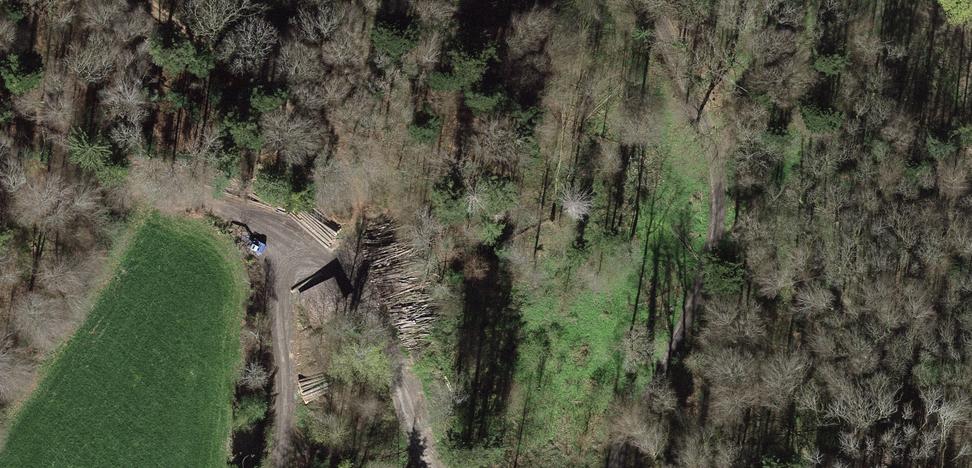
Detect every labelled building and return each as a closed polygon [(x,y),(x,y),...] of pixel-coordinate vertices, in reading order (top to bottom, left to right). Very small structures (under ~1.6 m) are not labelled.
[(348,301),(335,271),(295,289),(308,319),(348,301)]
